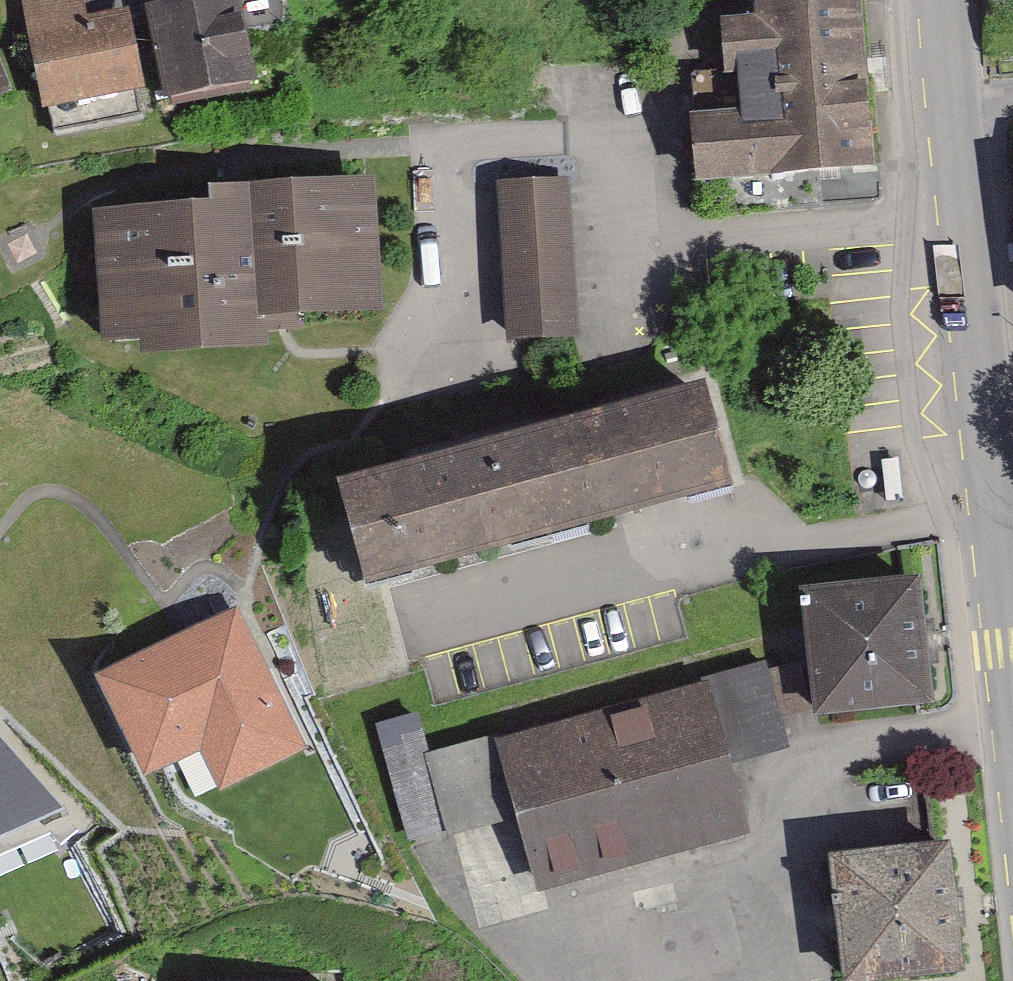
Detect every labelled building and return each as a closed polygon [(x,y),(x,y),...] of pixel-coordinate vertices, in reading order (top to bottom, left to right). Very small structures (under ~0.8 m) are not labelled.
[(43,109),(147,87),(132,19),(113,8),(90,12),(87,0),(19,0),(43,109)] [(148,3),(169,94),(259,75),(241,0),(164,0),(148,3)] [(742,41),(743,72),(704,75),(715,195),(779,192),(781,216),(887,205),(888,181),(904,179),(885,17),(779,23),(781,38),(742,41)] [(8,91),(0,57),(0,94),(8,91)] [(210,200),(80,205),(86,339),(244,333),(243,309),(374,303),(368,172),(209,178),(210,200)] [(585,186),(506,189),(513,346),(592,343),(585,186)] [(705,381),(348,475),(373,570),(730,475),(705,381)] [(925,564),(800,575),(810,692),(823,706),(936,696),(925,564)] [(319,760),(249,627),(122,693),(173,790),(219,766),(238,803),(319,760)] [(815,709),(810,692),(777,701),(773,684),(526,749),(521,729),(462,745),(452,704),(374,725),(415,878),(458,866),(480,951),(574,926),(568,901),(773,847),(748,753),(786,743),(779,718),(815,709)] [(0,731),(0,827),(35,812),(80,848),(113,829),(0,731)] [(819,845),(838,980),(883,980),(983,967),(964,825),(819,845)]
